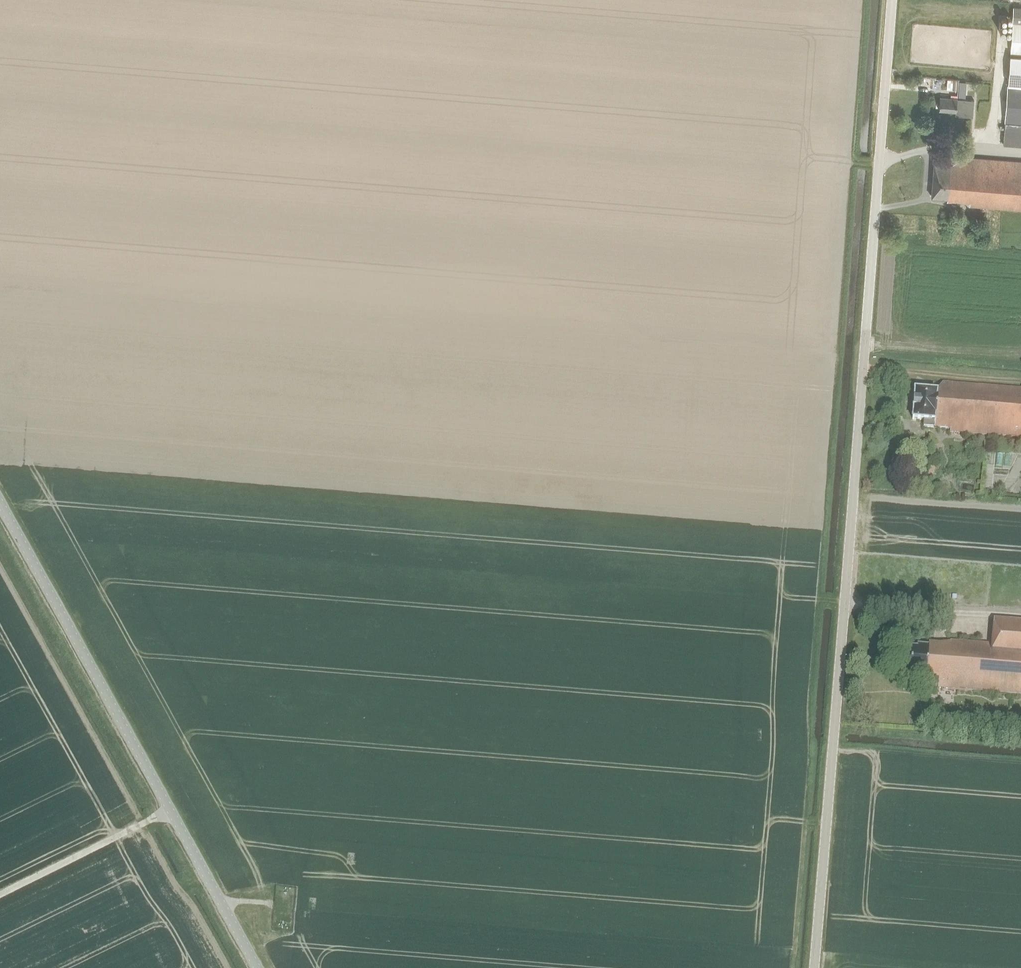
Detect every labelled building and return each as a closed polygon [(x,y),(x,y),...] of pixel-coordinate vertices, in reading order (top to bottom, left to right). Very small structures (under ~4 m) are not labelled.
[(1020,22),(1020,7),(1014,6),(1013,22),(1020,22)] [(1013,22),(1010,55),(1020,56),(1020,22),(1013,22)] [(1010,56),(1008,84),(1020,85),(1020,57),(1010,56)] [(1003,144),(1020,145),(1020,86),(1008,85),(1005,120),(1004,135),(1003,144)] [(940,97),(939,110),(956,111),(957,99),(940,97)] [(956,111),(956,116),(973,117),(974,100),(957,99),(956,111)] [(960,156),(959,160),(951,163),(934,162),(931,196),(947,197),(947,201),(969,203),(969,206),(1020,211),(1020,161),(960,156)] [(943,381),(937,391),(936,398),(941,398),(940,405),(942,409),(942,411),(961,413),(966,416),(968,419),(967,433),(1020,438),(1020,387),(943,381)] [(936,398),(937,391),(915,389),(912,420),(925,421),(925,427),(950,429),(950,432),(967,433),(968,419),(966,416),(961,413),(942,411),(942,409),(940,405),(941,398),(936,398)] [(994,619),(991,645),(950,641),(949,643),(940,644),(929,643),(929,647),(918,647),(918,649),(904,648),(901,676),(915,677),(915,679),(926,680),(925,685),(938,686),(938,689),(1020,697),(1020,622),(994,619)]
